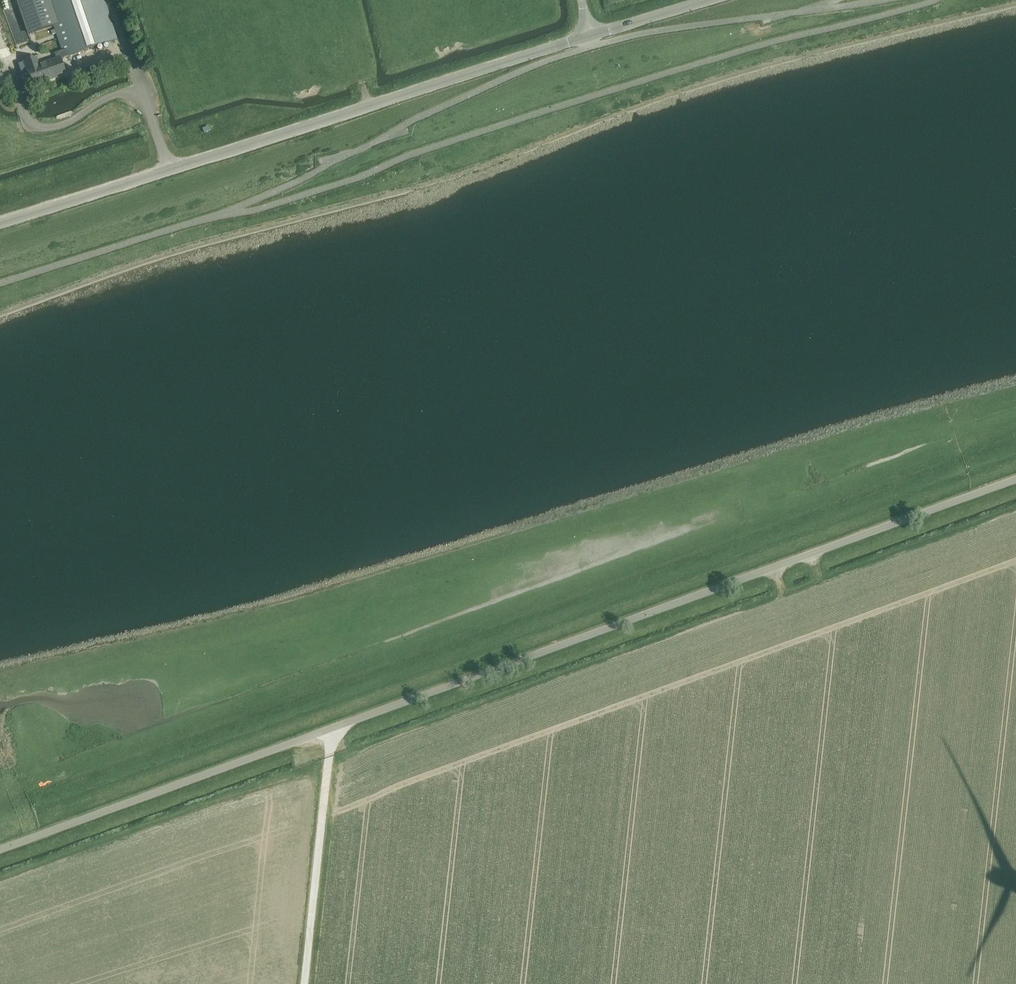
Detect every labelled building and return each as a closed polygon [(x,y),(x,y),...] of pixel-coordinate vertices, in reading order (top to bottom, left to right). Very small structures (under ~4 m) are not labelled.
[(30,35),(54,27),(45,0),(18,0),(30,35)] [(54,27),(63,51),(54,54),(56,60),(39,66),(36,59),(24,63),(19,64),(22,73),(27,71),(32,87),(44,83),(52,80),(52,78),(65,73),(60,60),(62,59),(65,58),(117,41),(103,0),(45,0),(54,27)]
